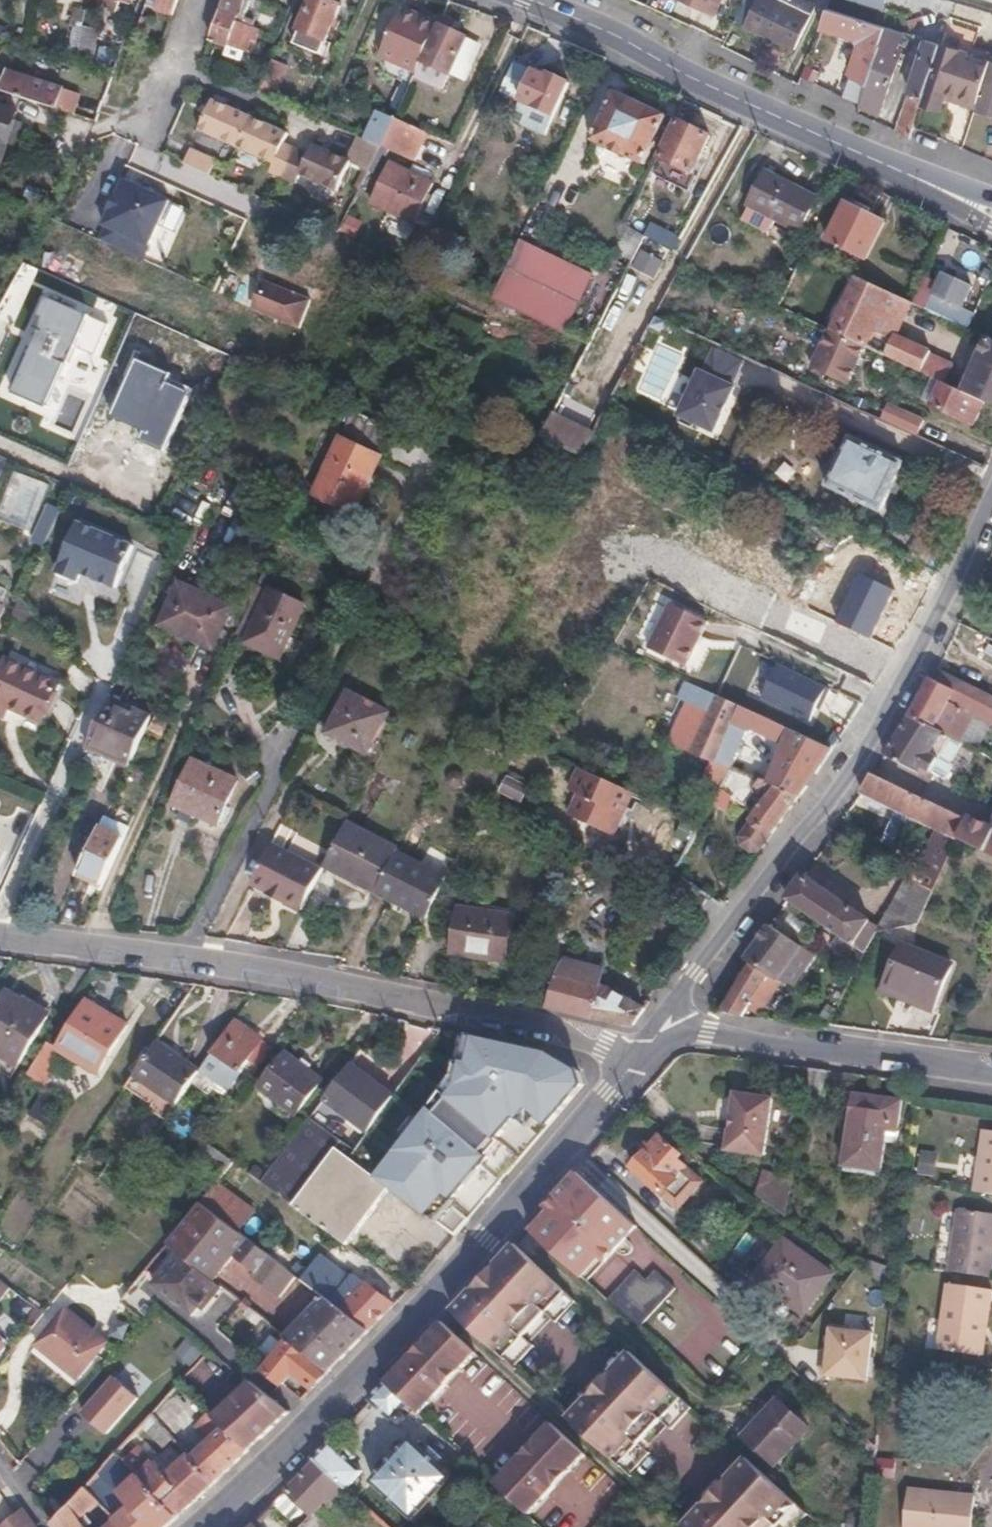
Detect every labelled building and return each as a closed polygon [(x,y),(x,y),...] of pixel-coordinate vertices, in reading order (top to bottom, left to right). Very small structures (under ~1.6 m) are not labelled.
[(105,7),(117,12),(121,2),(128,5),(130,0),(107,0),(105,7)] [(176,10),(172,8),(175,0),(160,0),(159,3),(168,7),(155,40),(163,43),(176,10)] [(212,40),(245,52),(253,30),(238,24),(240,19),(244,9),(247,0),(226,0),(212,40)] [(324,0),(312,0),(297,29),(325,43),(340,7),(324,0)] [(715,12),(719,0),(678,0),(715,12)] [(772,0),(756,0),(744,25),(796,50),(810,18),(772,0)] [(825,8),(835,11),(838,0),(828,0),(825,8)] [(881,9),(884,0),(854,0),(881,9)] [(403,8),(383,48),(381,55),(417,73),(441,22),(410,8),(409,10),(403,8)] [(885,27),(835,11),(825,8),(816,34),(838,41),(839,34),(859,41),(847,76),(866,88),(885,27)] [(251,12),(244,9),(240,19),(248,22),(251,12)] [(469,41),(442,27),(424,65),(436,71),(436,69),(451,76),(469,41)] [(866,88),(861,103),(882,110),(907,34),(885,27),(866,88)] [(85,28),(80,56),(94,59),(100,31),(85,28)] [(277,38),(271,36),(268,45),(274,48),(277,38)] [(896,130),(911,137),(915,124),(924,97),(940,45),(925,40),(896,130)] [(482,47),(469,41),(451,76),(464,83),(482,47)] [(947,93),(978,104),(991,63),(942,45),(940,45),(924,97),(943,105),(947,93)] [(976,108),(991,113),(991,61),(991,63),(978,104),(976,108)] [(288,68),(274,62),(264,86),(278,91),(288,68)] [(549,79),(512,63),(499,91),(555,116),(570,84),(550,75),(549,79)] [(436,71),(424,65),(417,80),(443,92),(451,76),(436,69),(436,71)] [(10,72),(2,69),(0,74),(0,91),(4,92),(10,72)] [(4,92),(57,110),(63,89),(10,72),(4,92)] [(665,117),(616,93),(592,142),(642,166),(665,117)] [(250,113),(213,95),(199,125),(236,142),(250,113)] [(0,103),(0,165),(19,109),(0,103)] [(382,145),(396,117),(379,109),(365,137),(375,142),(382,145)] [(238,143),(275,160),(282,145),(288,131),(252,113),(238,143)] [(414,160),(427,132),(396,117),(382,145),(414,160)] [(710,137),(679,123),(661,161),(692,175),(710,137)] [(371,168),(382,145),(375,142),(365,137),(358,135),(347,157),(351,159),(371,168)] [(347,157),(314,142),(306,157),(299,172),(337,189),(351,159),(347,157)] [(190,143),(183,159),(209,171),(215,154),(190,143)] [(270,170),(284,176),(295,151),(282,145),(275,160),(270,170)] [(295,151),(284,176),(295,181),(299,172),(306,157),(295,151)] [(433,185),(388,164),(370,204),(415,225),(433,185)] [(817,198),(766,171),(742,219),(767,234),(776,219),(798,232),(817,198)] [(171,200),(125,179),(104,225),(151,246),(171,200)] [(884,222),(847,203),(829,239),(865,259),(884,222)] [(650,223),(643,236),(676,252),(683,238),(650,223)] [(151,246),(104,225),(99,238),(145,259),(151,246)] [(592,274),(521,241),(493,301),(565,334),(592,274)] [(913,303),(855,275),(828,330),(865,347),(871,333),(891,343),(895,334),(897,335),(913,303)] [(925,278),(913,303),(970,330),(977,315),(963,308),(973,287),(942,275),(937,285),(925,278)] [(256,308),(296,326),(307,301),(266,284),(256,308)] [(83,312),(42,294),(1,386),(42,404),(83,312)] [(865,347),(828,330),(812,368),(848,384),(865,347)] [(929,350),(897,335),(895,334),(891,343),(885,355),(919,371),(929,350)] [(988,338),(968,384),(949,375),(945,383),(985,401),(991,404),(991,340),(988,338)] [(190,383),(136,359),(112,412),(141,424),(135,437),(161,449),(190,383)] [(725,436),(746,389),(711,373),(690,420),(725,436)] [(974,425),(985,401),(945,383),(942,382),(932,406),(974,425)] [(920,430),(926,411),(887,399),(881,417),(920,430)] [(582,454),(594,431),(553,413),(541,436),(582,454)] [(902,464),(850,437),(824,486),(876,514),(902,464)] [(355,513),(381,457),(340,438),(315,494),(355,513)] [(0,516),(0,520),(35,533),(52,485),(17,472),(0,516)] [(135,546),(77,522),(55,572),(78,582),(81,575),(116,590),(135,546)] [(892,586),(855,570),(833,620),(870,636),(892,586)] [(214,649),(233,607),(180,583),(161,624),(214,649)] [(306,607),(271,591),(247,643),(281,660),(306,607)] [(710,619),(669,600),(647,646),(687,665),(710,619)] [(33,666),(10,655),(0,676),(0,706),(9,712),(12,702),(16,704),(33,666)] [(780,663),(763,697),(811,721),(818,708),(821,701),(824,703),(831,688),(780,663)] [(52,675),(33,666),(16,704),(34,712),(52,675)] [(937,667),(924,692),(910,716),(946,734),(989,754),(991,749),(991,742),(968,730),(971,723),(949,712),(954,702),(991,721),(991,695),(937,667)] [(52,675),(34,712),(47,718),(63,680),(52,675)] [(754,711),(718,694),(686,679),(660,738),(688,753),(711,762),(737,772),(754,711)] [(390,711),(349,692),(328,733),(368,754),(390,711)] [(107,699),(83,751),(106,761),(109,754),(130,763),(145,730),(150,718),(107,699)] [(808,786),(833,749),(763,715),(756,729),(784,743),(768,784),(800,797),(808,786)] [(946,734),(910,716),(906,724),(885,754),(917,775),(921,769),(929,775),(938,762),(930,756),(940,743),(946,734)] [(163,724),(150,718),(145,730),(158,736),(163,724)] [(946,734),(940,743),(989,769),(991,762),(991,756),(989,754),(946,734)] [(109,754),(106,761),(127,770),(130,763),(109,754)] [(239,780),(194,761),(173,807),(218,827),(239,780)] [(722,795),(724,791),(737,772),(711,762),(702,786),(722,795)] [(614,836),(635,793),(582,767),(570,792),(580,797),(572,814),(614,836)] [(760,852),(800,797),(768,784),(737,772),(724,791),(742,806),(753,791),(767,801),(741,838),(760,852)] [(916,792),(874,772),(862,790),(906,812),(916,792)] [(965,816),(916,792),(906,812),(939,829),(917,880),(932,888),(956,836),(965,816)] [(965,816),(956,836),(983,850),(991,830),(991,825),(966,813),(965,816)] [(324,867),(375,893),(397,850),(346,824),(324,867)] [(983,850),(991,854),(991,830),(983,850)] [(76,883),(99,893),(122,843),(98,834),(76,883)] [(303,908),(324,867),(276,843),(254,884),(303,908)] [(436,903),(448,876),(397,850),(375,893),(428,920),(436,903)] [(868,920),(804,876),(787,900),(851,945),(868,920)] [(932,888),(917,880),(907,901),(901,898),(880,931),(916,922),(932,888)] [(485,905),(485,911),(512,915),(512,909),(485,905)] [(512,915),(485,911),(457,907),(450,954),(506,961),(512,915)] [(770,925),(747,959),(753,963),(770,975),(781,982),(801,989),(821,958),(770,925)] [(865,954),(851,945),(842,958),(857,969),(865,954)] [(951,964),(901,945),(883,992),(900,999),(902,993),(936,1006),(951,964)] [(634,1023),(646,1007),(607,985),(600,983),(603,968),(565,959),(561,963),(559,968),(547,1004),(585,1016),(634,1023)] [(753,963),(721,1011),(743,1015),(745,1011),(747,1011),(752,1003),(770,975),(753,963)] [(781,982),(770,975),(752,1003),(764,1011),(781,982)] [(13,992),(0,1013),(0,1048),(21,1061),(49,1015),(13,992)] [(56,1047),(47,1041),(27,1075),(44,1085),(48,1078),(44,1075),(60,1050),(97,1073),(127,1025),(86,1000),(56,1047)] [(256,1072),(274,1048),(234,1018),(211,1051),(238,1071),(243,1063),(256,1072)] [(506,1045),(469,1036),(461,1074),(538,1134),(559,1107),(563,1109),(582,1086),(577,1071),(548,1055),(519,1048),(517,1056),(504,1053),(506,1045)] [(198,1070),(199,1068),(157,1040),(136,1071),(177,1100),(198,1070)] [(238,1071),(211,1051),(199,1068),(198,1070),(224,1090),(238,1071)] [(286,1054),(260,1087),(296,1114),(322,1080),(286,1054)] [(393,1097),(348,1067),(322,1101),(368,1133),(393,1097)] [(430,1110),(420,1123),(496,1184),(538,1134),(461,1074),(458,1088),(436,1114),(430,1110)] [(774,1098),(737,1092),(729,1148),(765,1155),(774,1098)] [(896,1098),(847,1092),(844,1118),(849,1119),(842,1164),(878,1170),(883,1133),(892,1134),(896,1098)] [(260,1182),(346,1245),(389,1187),(377,1179),(350,1159),(357,1149),(310,1117),(260,1182)] [(496,1184),(420,1123),(377,1179),(389,1187),(453,1235),(496,1184)] [(974,1192),(991,1194),(991,1129),(982,1128),(974,1192)] [(659,1133),(631,1165),(678,1206),(701,1180),(674,1157),(679,1151),(659,1133)] [(225,1173),(234,1163),(204,1140),(197,1151),(225,1173)] [(619,1209),(577,1170),(568,1180),(527,1227),(586,1282),(629,1236),(638,1226),(619,1209)] [(787,1215),(792,1178),(762,1172),(758,1194),(787,1215)] [(201,1201),(238,1230),(254,1210),(218,1182),(201,1201)] [(273,1296),(292,1272),(238,1230),(201,1201),(182,1224),(167,1243),(179,1253),(212,1279),(232,1256),(255,1273),(251,1278),(273,1296)] [(990,1277),(991,1266),(991,1213),(960,1208),(949,1271),(990,1277)] [(783,1235),(757,1268),(786,1291),(780,1298),(799,1312),(829,1272),(783,1235)] [(578,1300),(515,1241),(486,1275),(475,1286),(453,1310),(515,1367),(537,1344),(526,1333),(548,1309),(560,1320),(578,1300)] [(205,1312),(224,1288),(212,1279),(179,1253),(155,1284),(195,1316),(201,1308),(205,1312)] [(867,1258),(863,1271),(886,1288),(890,1269),(867,1258)] [(321,1294),(367,1330),(393,1304),(353,1274),(348,1281),(319,1259),(303,1280),(321,1294)] [(786,1291),(757,1268),(752,1276),(780,1298),(786,1291)] [(634,1271),(607,1301),(638,1330),(676,1288),(657,1271),(647,1282),(634,1271)] [(3,1317),(21,1295),(0,1278),(0,1314),(3,1317)] [(948,1282),(938,1349),(982,1356),(991,1294),(991,1289),(948,1282)] [(290,1340),(327,1371),(367,1330),(321,1294),(286,1338),(290,1340)] [(244,1297),(240,1301),(249,1308),(251,1304),(244,1297)] [(240,1301),(237,1304),(246,1312),(249,1308),(240,1301)] [(25,1316),(35,1324),(44,1313),(34,1305),(25,1316)] [(548,1332),(560,1320),(548,1309),(526,1333),(537,1344),(548,1332)] [(61,1316),(31,1349),(70,1382),(99,1349),(61,1316)] [(476,1352),(443,1321),(414,1353),(387,1383),(408,1402),(415,1409),(420,1413),(447,1384),(476,1352)] [(274,1359),(290,1340),(286,1338),(276,1330),(261,1348),(274,1359)] [(872,1385),(874,1340),(834,1339),(833,1382),(872,1385)] [(291,1371),(311,1387),(327,1371),(290,1340),(274,1359),(266,1368),(283,1382),(291,1371)] [(695,1408),(634,1351),(601,1385),(569,1418),(629,1474),(652,1451),(642,1442),(665,1417),(676,1426),(695,1408)] [(213,1402),(234,1384),(210,1354),(189,1372),(213,1402)] [(106,1432),(138,1395),(115,1375),(83,1411),(106,1432)] [(287,1411),(245,1377),(211,1415),(248,1449),(287,1411)] [(408,1402),(387,1383),(369,1402),(390,1421),(408,1402)] [(781,1400),(744,1438),(777,1468),(812,1431),(781,1400)] [(420,1413),(415,1409),(409,1415),(421,1426),(427,1420),(420,1413)] [(193,1460),(213,1483),(248,1449),(211,1415),(208,1412),(195,1426),(205,1435),(211,1441),(204,1447),(193,1460)] [(161,1452),(174,1445),(156,1415),(144,1422),(161,1452)] [(642,1442),(652,1451),(661,1441),(676,1426),(665,1417),(642,1442)] [(585,1454),(551,1422),(523,1453),(494,1483),(529,1515),(556,1486),(585,1454)] [(198,1441),(204,1447),(211,1441),(205,1435),(198,1441)] [(371,1480),(411,1518),(451,1477),(435,1461),(438,1458),(429,1450),(426,1453),(410,1439),(371,1480)] [(316,1460),(346,1487),(360,1472),(331,1443),(316,1460)] [(116,1453),(177,1517),(186,1510),(213,1483),(193,1460),(189,1455),(168,1475),(139,1445),(131,1454),(123,1446),(116,1453)] [(123,1526),(166,1526),(177,1517),(116,1453),(86,1487),(101,1502),(117,1520),(123,1526)] [(810,1515),(751,1459),(685,1526),(686,1526),(776,1526),(778,1524),(781,1526),(798,1526),(810,1515)] [(316,1460),(285,1492),(314,1520),(346,1487),(316,1460)] [(53,1523),(52,1525),(54,1526),(88,1526),(83,1520),(101,1502),(86,1487),(53,1523)] [(908,1490),(904,1526),(970,1526),(973,1496),(908,1490)] [(285,1492),(273,1505),(295,1526),(306,1526),(314,1520),(285,1492)] [(24,1509),(1,1526),(36,1526),(24,1509)]
